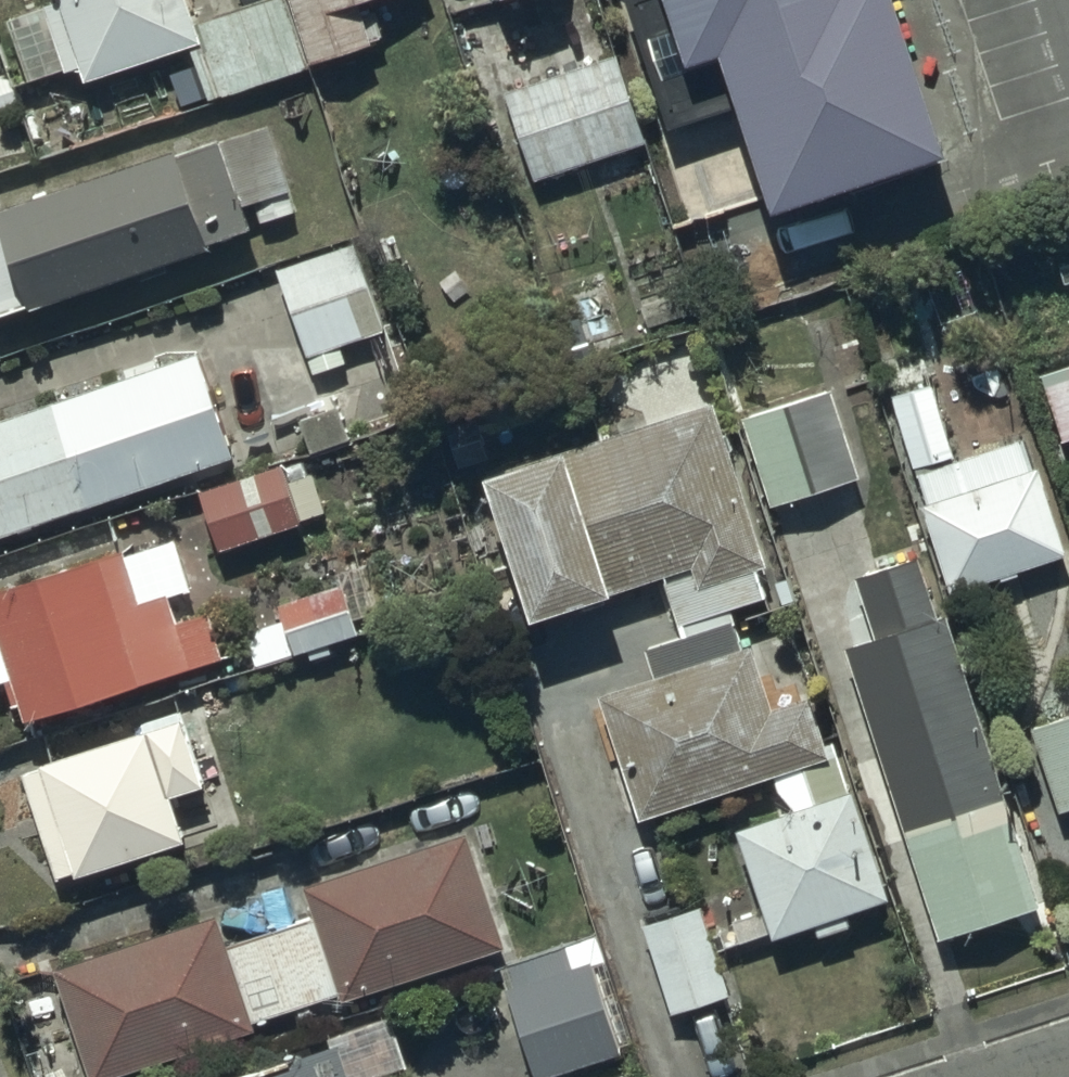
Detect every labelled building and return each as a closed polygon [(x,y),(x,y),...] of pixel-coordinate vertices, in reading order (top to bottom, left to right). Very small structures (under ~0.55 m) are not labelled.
[(76,91),(192,52),(175,0),(45,0),(76,91)] [(306,76),(371,52),(359,15),(406,0),(280,0),(306,76)] [(667,67),(703,57),(750,210),(922,158),(873,0),(647,0),(667,67)] [(645,155),(616,67),(506,102),(535,190),(645,155)] [(0,207),(0,320),(195,253),(193,244),(301,207),(272,124),(213,145),(211,141),(170,155),(168,150),(0,207)] [(348,239),(266,271),(308,377),(342,364),(335,346),(384,327),(348,239)] [(0,420),(0,530),(221,453),(186,355),(0,420)] [(952,461),(926,381),(886,394),(920,501),(915,503),(944,594),(1059,557),(1021,438),(952,461)] [(823,387),(733,417),(764,508),(854,478),(823,387)] [(704,402),(470,480),(514,623),(573,604),(576,612),(598,605),(595,597),(655,578),(675,637),(636,650),(645,680),(589,698),(629,822),(769,776),(782,815),(728,832),(763,939),(805,925),(809,935),(842,924),(839,915),(881,902),(828,742),(814,747),(798,699),(762,711),(741,646),(733,648),(720,609),(767,594),(704,402)] [(1,682),(11,720),(218,662),(183,538),(0,589),(0,682),(1,682)] [(921,555),(845,578),(864,639),(836,647),(930,942),(1028,912),(921,555)] [(358,586),(233,630),(246,667),(371,623),(358,586)] [(134,735),(13,774),(48,882),(62,877),(63,880),(180,842),(166,802),(206,789),(175,695),(126,711),(134,735)] [(1051,810),(1068,804),(1068,713),(1025,727),(1051,810)] [(42,970),(78,1076),(102,1076),(246,1030),(243,1023),(329,995),(332,1004),(494,951),(457,837),(297,890),(306,920),(217,949),(206,916),(42,970)] [(693,908),(637,928),(663,1013),(725,997),(693,908)] [(496,969),(528,1076),(533,1076),(618,1052),(586,942),(496,969)] [(238,1076),(340,1076),(329,1045),(238,1076)]
